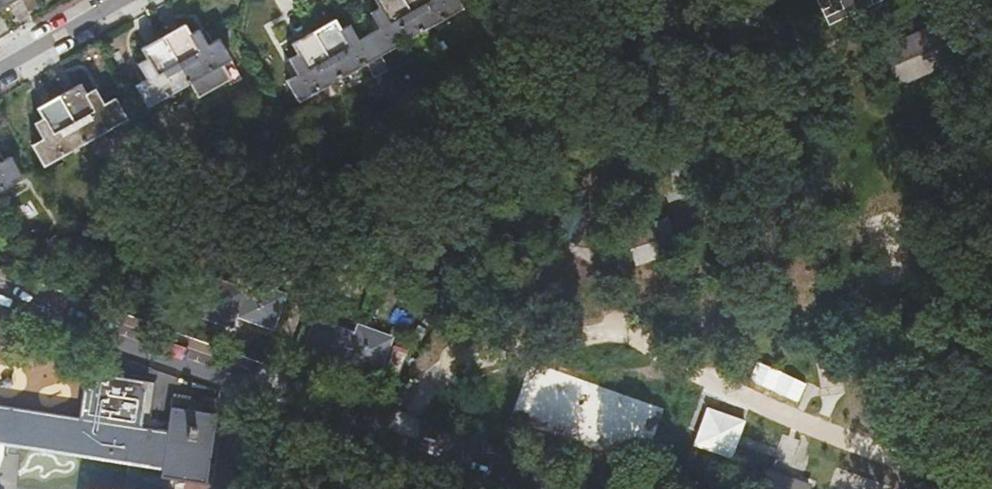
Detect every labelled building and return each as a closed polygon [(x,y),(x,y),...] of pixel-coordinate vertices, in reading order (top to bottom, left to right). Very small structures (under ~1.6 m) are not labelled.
[(379,55),(420,31),(403,0),(373,0),(376,6),(369,11),(378,27),(367,33),(379,55)] [(420,31),(461,7),(457,0),(403,0),(420,31)] [(312,30),(339,77),(365,63),(368,69),(373,78),(388,69),(379,55),(367,33),(357,39),(347,23),(339,27),(333,18),(312,30)] [(162,36),(188,82),(194,95),(229,78),(221,63),(229,59),(218,37),(206,44),(197,30),(189,34),(182,24),(162,36)] [(298,102),(339,77),(312,30),(291,42),(296,51),(288,56),(297,74),(286,80),(298,102)] [(147,105),(188,82),(162,36),(140,48),(146,59),(137,64),(146,79),(135,85),(147,105)] [(943,69),(936,49),(890,64),(896,84),(943,69)] [(57,96),(84,141),(124,118),(113,97),(102,104),(94,88),(84,93),(78,84),(57,96)] [(43,164),(84,141),(57,96),(36,108),(41,118),(32,123),(40,139),(30,145),(43,164)] [(21,177),(10,156),(0,162),(0,189),(21,177)] [(247,294),(208,280),(195,313),(230,326),(234,314),(271,327),(282,296),(250,286),(247,294)] [(316,321),(303,354),(338,367),(343,354),(380,368),(391,338),(358,326),(356,334),(316,321)] [(829,324),(808,327),(817,387),(839,384),(829,324)] [(807,377),(752,360),(745,383),(800,400),(807,377)] [(87,459),(92,420),(99,374),(84,372),(84,373),(85,374),(79,417),(0,406),(0,446),(87,459)] [(99,374),(92,420),(87,459),(162,470),(161,478),(205,485),(216,415),(171,408),(167,431),(140,427),(147,383),(148,383),(149,382),(99,374)] [(747,422),(708,408),(694,446),(734,460),(747,422)]
